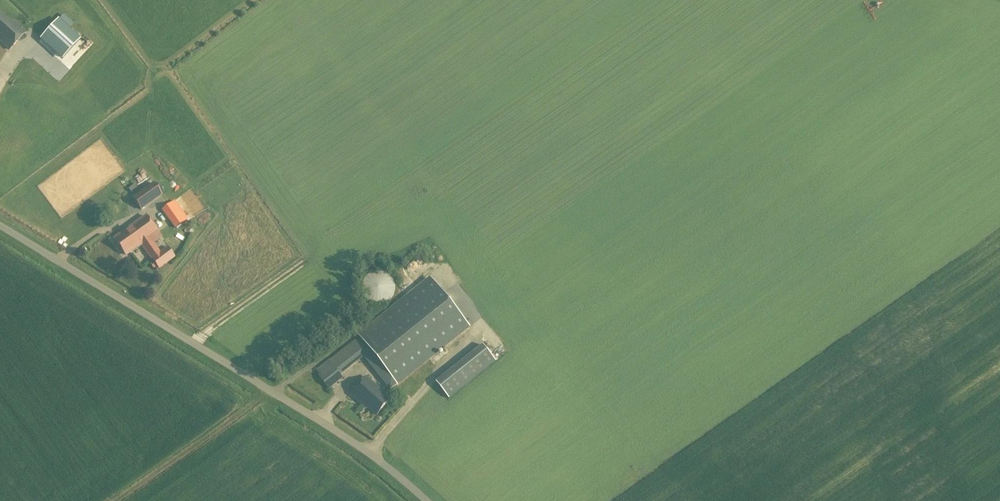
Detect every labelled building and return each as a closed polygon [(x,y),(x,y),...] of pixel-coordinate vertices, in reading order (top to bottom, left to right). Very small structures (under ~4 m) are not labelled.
[(12,23),(0,13),(0,61),(8,52),(7,51),(24,33),(13,22),(12,23)] [(56,22),(39,39),(60,61),(77,44),(56,22)] [(155,184),(135,199),(143,210),(163,196),(155,184)] [(174,202),(162,210),(175,229),(187,220),(174,202)] [(126,255),(140,245),(151,261),(152,260),(160,270),(175,258),(167,247),(160,252),(149,238),(157,233),(146,217),(115,239),(126,255)] [(360,336),(316,371),(320,375),(318,376),(329,390),(343,378),(341,375),(369,353),(368,352),(371,350),(360,336)] [(501,362),(488,344),(438,379),(451,397),(501,362)] [(390,401),(380,392),(381,391),(366,379),(352,395),(368,408),(369,407),(377,415),(390,401)]
